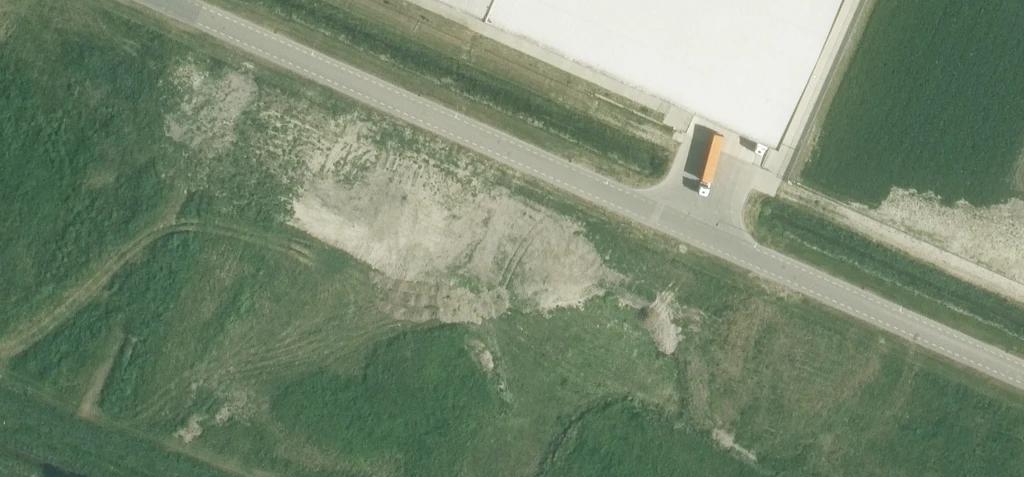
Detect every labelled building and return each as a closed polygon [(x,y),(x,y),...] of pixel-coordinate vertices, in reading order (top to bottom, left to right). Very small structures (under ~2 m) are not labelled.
[(777,141),(838,0),(454,0),(777,141)]
